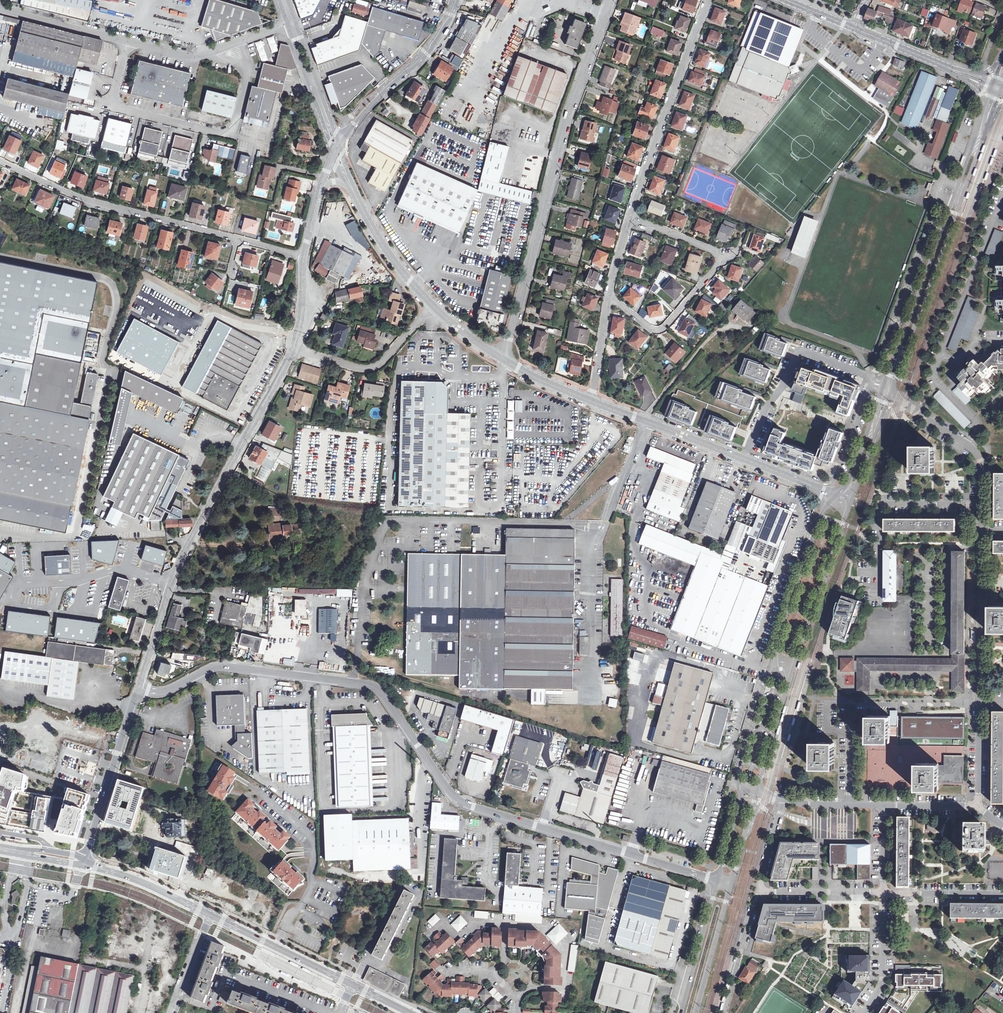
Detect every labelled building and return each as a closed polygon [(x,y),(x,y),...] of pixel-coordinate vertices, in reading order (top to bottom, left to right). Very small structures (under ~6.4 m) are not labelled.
[(88,0),(21,0),(20,5),(88,22),(94,1),(88,0)] [(216,40),(229,36),(229,35),(230,35),(262,24),(258,13),(216,0),(210,0),(202,25),(207,27),(206,28),(212,30),(216,40)] [(299,14),(307,18),(313,15),(321,0),(294,0),(299,14)] [(422,0),(410,0),(407,10),(422,15),(426,1),(422,0)] [(512,0),(498,0),(491,13),(503,20),(510,7),(509,7),(512,0)] [(683,9),(693,13),(697,1),(696,0),(688,0),(687,1),(686,5),(685,5),(683,9)] [(970,12),(973,3),(970,2),(970,0),(963,0),(959,9),(963,10),(970,13),(970,12)] [(371,10),(349,3),(347,9),(369,16),(371,10)] [(973,3),(970,12),(974,13),(973,15),(982,18),(986,7),(973,3)] [(361,43),(373,57),(378,53),(385,31),(414,39),(419,37),(424,22),(372,7),(371,10),(369,16),(368,22),(361,43)] [(939,8),(937,13),(949,18),(950,11),(939,7),(939,8)] [(726,16),(727,12),(717,8),(712,20),(721,24),(724,16),(726,16)] [(874,22),(876,15),(877,13),(869,9),(865,18),(874,22)] [(878,10),(877,13),(876,15),(886,19),(889,19),(887,22),(892,24),(895,17),(885,13),(878,10)] [(743,21),(745,15),(732,11),(730,18),(736,20),(737,19),(743,21)] [(762,14),(756,12),(742,46),(744,47),(730,80),(764,94),(763,97),(777,102),(778,99),(780,100),(782,100),(783,98),(784,95),(786,96),(788,91),(792,81),(794,82),(795,82),(797,82),(798,81),(799,80),(799,79),(800,78),(800,77),(799,75),(798,72),(796,67),(792,68),(790,68),(789,67),(804,30),(763,14),(762,14)] [(622,30),(632,34),(634,31),(635,31),(639,23),(641,24),(643,18),(641,17),(640,19),(626,13),(623,21),(625,22),(624,25),(622,30)] [(311,48),(317,65),(359,51),(361,43),(368,22),(345,15),(341,29),(339,36),(333,38),(316,44),(317,46),(311,48)] [(23,21),(4,16),(3,20),(22,25),(23,21)] [(681,16),(677,28),(685,32),(690,20),(681,16)] [(939,16),(935,26),(946,29),(945,31),(950,33),(953,26),(955,20),(951,18),(950,20),(939,16)] [(575,19),(572,26),(570,25),(567,33),(570,34),(566,44),(578,49),(587,23),(575,19)] [(459,54),(458,56),(464,59),(482,26),(466,20),(458,35),(450,49),(459,54)] [(894,31),(912,38),(913,34),(915,34),(918,27),(899,20),(894,31)] [(23,21),(22,25),(13,61),(74,77),(76,68),(78,61),(84,36),(23,21)] [(654,26),(651,33),(662,37),(664,31),(654,26)] [(333,37),(333,38),(339,36),(341,29),(340,29),(333,37)] [(978,33),(967,29),(966,31),(964,31),(961,40),(974,45),(978,33)] [(717,46),(718,43),(720,39),(722,34),(713,30),(711,36),(710,35),(707,42),(717,46)] [(102,41),(84,36),(78,61),(96,65),(102,41)] [(673,39),(670,47),(668,47),(667,51),(677,55),(681,43),(673,39)] [(620,41),(617,49),(619,50),(616,59),(625,63),(632,46),(620,41)] [(263,63),(257,87),(276,92),(281,93),(287,70),(290,71),(297,68),(292,55),(289,45),(281,44),(275,66),(263,63)] [(696,63),(705,67),(708,60),(709,60),(711,53),(702,50),(696,63)] [(460,67),(464,59),(458,56),(456,55),(452,62),(460,67)] [(514,56),(502,97),(554,112),(566,71),(514,56)] [(906,62),(896,58),(894,65),(902,68),(902,69),(903,69),(904,69),(906,62)] [(191,73),(139,60),(131,94),(182,107),(191,73)] [(657,70),(658,70),(666,73),(669,75),(673,66),(665,63),(665,62),(661,60),(657,70)] [(446,80),(453,68),(442,61),(440,65),(436,72),(443,77),(442,78),(446,80)] [(725,67),(714,63),(712,68),(723,72),(725,67)] [(337,102),(340,109),(346,107),(375,78),(361,64),(328,76),(330,83),(325,85),(331,104),(337,102)] [(611,84),(611,81),(616,70),(606,66),(601,80),(602,81),(601,84),(611,88),(612,84),(611,84)] [(74,77),(69,94),(86,99),(92,72),(76,68),(74,77)] [(924,123),(927,115),(937,118),(946,122),(959,90),(950,86),(948,93),(944,91),(945,89),(938,86),(934,97),(930,95),(938,77),(923,71),(902,123),(917,128),(920,122),(924,123)] [(693,72),(690,81),(702,86),(706,77),(693,72)] [(891,102),(902,82),(887,74),(884,74),(883,77),(881,77),(881,79),(879,84),(879,86),(882,87),(878,94),(878,96),(887,101),(887,100),(891,102)] [(69,94),(8,79),(3,97),(64,113),(67,101),(69,94)] [(657,80),(654,87),(653,87),(650,94),(660,98),(666,84),(657,80)] [(415,82),(406,97),(416,103),(426,89),(415,82)] [(435,89),(437,90),(443,94),(445,90),(437,85),(435,89)] [(257,87),(252,86),(244,116),(269,122),(276,92),(257,87)] [(236,97),(207,90),(202,110),(231,117),(236,97)] [(422,114),(422,115),(429,119),(443,94),(437,90),(434,95),(435,97),(436,98),(435,99),(434,100),(433,102),(429,100),(422,114)] [(692,102),(693,102),(696,95),(686,92),(681,106),(689,109),(689,108),(692,102)] [(887,101),(878,96),(878,94),(875,99),(888,106),(891,102),(887,100),(887,101)] [(607,114),(609,111),(616,113),(619,103),(612,100),(613,99),(604,96),(603,101),(604,101),(603,103),(598,101),(596,107),(604,110),(603,113),(607,114)] [(645,108),(641,107),(639,112),(652,118),(657,106),(649,103),(647,106),(646,106),(645,108)] [(897,106),(895,112),(902,115),(905,108),(897,106)] [(463,117),(469,119),(471,112),(466,110),(463,117)] [(678,112),(676,119),(677,119),(674,127),(683,130),(688,116),(678,112)] [(82,116),(71,114),(67,131),(73,133),(71,140),(89,144),(90,137),(96,139),(101,121),(90,118),(90,117),(82,115),(82,116)] [(420,136),(429,119),(422,115),(415,127),(416,132),(418,133),(417,135),(420,136)] [(267,128),(269,122),(244,116),(243,121),(267,128)] [(132,124),(108,118),(101,147),(125,153),(132,124)] [(946,122),(937,118),(933,129),(937,131),(932,144),(928,142),(923,152),(935,157),(949,123),(946,122)] [(368,135),(364,142),(401,163),(414,140),(377,119),(373,126),(372,129),(368,135)] [(581,138),(592,141),(593,137),(597,123),(586,120),(583,132),(582,131),(581,138)] [(637,122),(636,127),(633,134),(645,138),(647,131),(646,131),(648,125),(637,122)] [(163,132),(145,127),(142,140),(141,140),(140,140),(140,141),(139,141),(139,142),(139,143),(140,144),(141,144),(138,156),(156,161),(163,132)] [(678,144),(680,137),(670,133),(665,147),(674,151),(677,144),(678,144)] [(309,135),(301,134),(300,139),(299,139),(297,149),(309,151),(311,141),(309,140),(309,135)] [(193,139),(175,135),(168,164),(186,168),(189,156),(190,156),(191,155),(191,154),(191,153),(191,152),(190,152),(193,139)] [(21,141),(10,136),(4,147),(7,148),(11,150),(10,151),(15,153),(21,141)] [(66,145),(64,145),(64,141),(53,139),(52,148),(66,150),(66,145)] [(386,191),(401,163),(364,142),(361,148),(367,152),(363,160),(377,168),(369,182),(386,191)] [(495,170),(503,172),(509,146),(491,142),(489,148),(485,164),(481,178),(500,183),(501,177),(494,175),(495,170)] [(212,151),(206,150),(205,154),(204,158),(207,158),(209,161),(215,162),(216,156),(233,160),(236,149),(214,143),(212,151)] [(640,156),(643,147),(642,146),(633,143),(628,156),(637,160),(639,156),(640,156)] [(88,146),(85,155),(92,157),(95,148),(88,146)] [(44,156),(34,151),(28,163),(37,167),(41,159),(42,160),(44,156)] [(582,153),(579,166),(588,169),(592,155),(582,153)] [(241,154),(237,171),(237,172),(246,174),(247,174),(251,157),(241,154)] [(664,155),(659,168),(671,173),(676,160),(664,155)] [(65,165),(56,161),(50,173),(54,175),(58,176),(61,169),(63,169),(65,165)] [(624,163),(623,165),(635,169),(636,166),(625,161),(624,163)] [(417,163),(398,204),(459,231),(478,190),(417,163)] [(635,169),(623,165),(621,169),(619,176),(631,181),(635,170),(635,169)] [(260,175),(258,184),(268,187),(271,178),(273,178),(276,168),(265,166),(263,175),(260,175)] [(604,168),(601,176),(607,178),(610,170),(604,168)] [(88,176),(75,172),(71,182),(75,184),(79,185),(79,184),(84,186),(88,176)] [(663,187),(666,180),(656,176),(650,190),(659,194),(662,187),(663,187)] [(500,183),(481,178),(481,179),(485,179),(481,192),(530,204),(533,192),(500,183)] [(572,178),(567,197),(578,200),(583,181),(572,178)] [(27,187),(29,185),(23,182),(17,179),(13,188),(26,194),(29,188),(27,187)] [(109,184),(97,180),(94,189),(99,190),(98,191),(102,192),(107,194),(109,184)] [(297,190),(299,190),(301,183),(291,180),(289,188),(287,187),(284,198),(291,200),(295,201),(297,193),(297,190)] [(623,195),(626,185),(613,180),(611,184),(614,185),(610,199),(619,202),(621,195),(623,195)] [(187,188),(172,184),(169,195),(174,196),(178,198),(184,200),(187,188)] [(125,196),(125,198),(127,199),(130,200),(133,189),(123,186),(121,195),(125,196)] [(50,200),(52,195),(46,192),(41,190),(35,202),(38,203),(37,206),(44,209),(45,207),(49,208),(52,201),(50,200)] [(146,197),(147,198),(146,204),(150,205),(154,206),(157,192),(148,190),(146,197)] [(653,201),(649,210),(663,216),(666,206),(653,201)] [(61,212),(72,217),(76,208),(70,205),(64,203),(61,212)] [(196,218),(201,219),(205,206),(193,203),(190,216),(196,218)] [(398,204),(398,206),(458,233),(459,231),(398,204)] [(606,214),(604,218),(602,217),(600,222),(614,227),(616,223),(615,223),(620,210),(611,206),(607,214),(606,214)] [(230,213),(232,213),(234,209),(227,207),(225,211),(219,210),(216,221),(221,223),(221,222),(224,223),(228,224),(230,213)] [(577,216),(575,215),(570,214),(567,223),(566,227),(575,230),(576,225),(581,226),(583,217),(585,218),(586,214),(578,211),(577,216)] [(679,215),(680,214),(676,212),(672,222),(684,227),(687,218),(679,215)] [(85,225),(97,228),(100,218),(94,217),(87,215),(85,225)] [(296,219),(281,216),(280,219),(284,220),(283,221),(278,220),(276,228),(293,231),(294,227),(295,223),(295,224),(296,219)] [(792,252),(802,256),(804,253),(807,254),(811,243),(808,242),(810,235),(813,236),(818,225),(814,224),(815,221),(805,217),(792,252)] [(259,222),(245,218),(242,230),(248,232),(248,230),(252,231),(256,232),(259,222)] [(708,233),(712,223),(700,219),(696,227),(701,229),(700,230),(708,233)] [(108,232),(119,235),(123,224),(117,222),(111,220),(108,232)] [(346,224),(361,252),(369,248),(354,220),(346,224)] [(723,240),(728,242),(730,237),(732,238),(736,230),(735,229),(737,225),(726,220),(719,237),(723,239),(723,240)] [(134,238),(144,240),(148,227),(143,226),(138,224),(134,238)] [(606,228),(603,241),(611,244),(615,231),(606,228)] [(1002,234),(1002,233),(996,230),(987,253),(994,256),(1002,234)] [(163,247),(168,249),(169,249),(172,234),(167,232),(162,231),(158,246),(163,247)] [(768,233),(766,237),(778,242),(780,238),(768,233)] [(763,245),(766,238),(756,234),(751,249),(759,252),(762,245),(763,245)] [(641,260),(643,257),(641,256),(646,243),(637,239),(632,252),(637,255),(636,258),(641,260)] [(556,240),(555,245),(557,246),(555,253),(568,257),(571,244),(556,240)] [(205,256),(217,259),(221,245),(217,244),(209,242),(205,256)] [(330,271),(327,277),(335,282),(339,274),(344,277),(354,256),(331,245),(326,253),(321,250),(318,256),(315,261),(321,264),(320,265),(319,264),(315,269),(326,276),(329,271),(330,271)] [(668,246),(662,260),(672,265),(678,250),(668,246)] [(178,265),(190,268),(194,253),(188,252),(182,250),(178,265)] [(603,266),(608,254),(599,251),(596,258),(595,258),(593,262),(595,263),(594,267),(600,269),(602,266),(603,266)] [(250,256),(250,254),(247,253),(246,253),(243,263),(244,263),(243,267),(249,269),(250,266),(252,267),(253,266),(256,267),(258,258),(250,256)] [(698,268),(702,256),(692,254),(687,270),(695,273),(696,268),(698,268)] [(757,256),(750,264),(758,271),(765,263),(757,256)] [(267,279),(277,283),(283,265),(275,262),(273,261),(267,279)] [(312,267),(315,269),(319,264),(320,265),(321,264),(315,261),(312,267)] [(81,363),(97,281),(0,262),(0,402),(25,407),(36,354),(81,363)] [(629,262),(626,273),(640,277),(643,266),(629,262)] [(999,262),(999,264),(995,264),(995,268),(999,268),(999,273),(995,273),(995,278),(999,278),(999,280),(1002,280),(1002,262),(999,262)] [(741,275),(743,268),(733,265),(729,278),(738,281),(740,274),(741,275)] [(485,326),(494,329),(495,325),(499,326),(512,275),(503,273),(495,271),(490,269),(477,320),(486,323),(485,326)] [(599,280),(601,275),(590,270),(585,282),(594,287),(597,280),(599,280)] [(562,276),(555,274),(551,287),(563,290),(567,277),(569,278),(570,273),(564,271),(562,276)] [(218,278),(212,274),(206,282),(217,291),(223,284),(220,281),(217,279),(218,278)] [(674,279),(665,289),(676,298),(684,288),(674,279)] [(719,287),(717,288),(714,292),(722,299),(730,289),(718,279),(714,285),(715,286),(716,285),(719,287)] [(361,287),(336,293),(338,302),(357,297),(363,296),(361,287)] [(634,292),(635,291),(632,288),(625,296),(635,305),(641,297),(634,292)] [(236,304),(249,308),(253,292),(242,290),(240,289),(236,304)] [(396,324),(399,314),(401,314),(404,305),(398,303),(400,296),(392,293),(389,300),(394,302),(391,311),(383,309),(381,317),(392,321),(392,322),(396,324)] [(585,302),(584,301),(582,306),(592,310),(597,297),(589,294),(587,298),(585,302)] [(709,308),(710,308),(711,305),(715,307),(716,304),(705,294),(697,311),(705,315),(709,308)] [(999,296),(998,298),(995,298),(995,302),(999,302),(998,308),(995,308),(995,312),(998,312),(998,314),(1002,314),(1002,296),(999,296)] [(972,310),(976,300),(969,297),(949,348),(956,351),(961,337),(969,340),(979,313),(972,310)] [(554,301),(547,299),(546,303),(543,302),(539,316),(544,317),(543,320),(549,322),(553,305),(554,301)] [(747,323),(756,312),(742,300),(734,310),(745,319),(743,320),(747,323)] [(654,307),(653,306),(649,307),(651,317),(664,315),(662,306),(654,307)] [(690,314),(686,318),(696,323),(695,324),(698,326),(701,324),(690,314)] [(624,326),(625,319),(615,317),(612,332),(621,333),(622,326),(624,326)] [(572,318),(568,339),(586,342),(588,331),(577,328),(579,319),(572,318)] [(695,324),(696,323),(686,318),(680,332),(688,336),(691,329),(692,330),(695,324)] [(134,319),(117,351),(121,354),(161,375),(178,342),(134,319)] [(210,333),(206,331),(202,339),(206,341),(182,387),(227,411),(245,376),(262,344),(217,320),(210,333)] [(336,333),(334,339),(336,340),(335,344),(342,347),(348,327),(336,324),(334,332),(336,333)] [(365,343),(364,346),(373,348),(376,339),(373,339),(374,335),(369,333),(371,329),(362,326),(357,341),(365,343)] [(755,335),(760,330),(757,326),(751,331),(755,335)] [(538,330),(533,349),(542,351),(547,333),(538,330)] [(643,343),(648,337),(639,330),(630,342),(638,348),(642,342),(643,343)] [(778,337),(768,333),(762,350),(773,354),(773,352),(781,355),(781,357),(783,358),(788,343),(781,341),(781,339),(778,338),(778,337)] [(676,343),(668,353),(677,361),(685,351),(676,343)] [(1002,346),(1002,353),(1001,354),(999,355),(998,358),(997,360),(993,356),(985,363),(983,362),(981,365),(975,359),(969,365),(975,370),(972,373),(971,371),(968,371),(968,374),(970,376),(968,377),(962,371),(956,377),(962,383),(953,391),(966,404),(972,398),(970,396),(974,392),(976,392),(980,396),(981,394),(984,397),(987,394),(985,391),(988,387),(991,390),(994,387),(992,384),(993,383),(989,379),(990,377),(994,373),(995,373),(999,369),(1002,369),(1002,346)] [(583,361),(583,357),(571,353),(570,359),(572,359),(570,371),(579,373),(581,361),(583,361)] [(36,354),(25,407),(70,416),(70,415),(89,419),(98,374),(86,372),(80,404),(73,402),(81,363),(36,354)] [(762,363),(748,358),(742,375),(756,380),(757,379),(765,382),(764,383),(766,384),(771,369),(764,367),(764,365),(761,364),(762,363)] [(611,359),(611,369),(612,369),(613,378),(623,377),(623,359),(611,359)] [(669,364),(664,371),(669,375),(675,368),(669,364)] [(301,371),(299,377),(317,382),(320,370),(302,365),(301,371)] [(796,391),(805,394),(809,385),(810,385),(810,386),(826,393),(827,390),(833,393),(841,397),(842,394),(845,395),(839,411),(850,415),(861,385),(853,382),(846,380),(845,382),(838,379),(839,377),(819,370),(816,369),(815,371),(812,370),(812,369),(804,366),(803,371),(801,371),(796,383),(797,383),(793,390),(796,391)] [(125,370),(121,387),(132,392),(176,413),(183,398),(125,370)] [(636,381),(643,396),(653,391),(646,377),(636,381)] [(447,413),(448,388),(441,381),(400,380),(397,444),(396,507),(466,508),(468,414),(447,413)] [(741,388),(724,381),(718,396),(732,401),(732,403),(751,410),(756,396),(743,391),(744,390),(741,389),(741,388)] [(329,386),(327,394),(330,395),(329,400),(337,403),(339,395),(346,397),(349,386),(338,383),(337,388),(329,386)] [(384,386),(376,385),(365,383),(363,393),(362,393),(361,395),(372,397),(372,394),(382,396),(384,386)] [(310,406),(313,395),(303,392),(305,387),(295,385),(292,394),(296,395),(295,398),(293,398),(289,410),(298,413),(301,403),(310,406)] [(120,445),(132,392),(121,387),(108,443),(120,445)] [(805,394),(796,391),(793,400),(801,404),(805,394)] [(965,428),(971,423),(941,391),(935,397),(965,428)] [(665,416),(668,417),(674,400),(672,399),(665,416)] [(522,412),(522,400),(507,400),(507,420),(513,420),(513,412),(522,412)] [(689,405),(674,400),(668,417),(692,426),(698,412),(690,409),(691,407),(688,406),(689,405)] [(0,402),(0,519),(66,532),(88,420),(70,416),(25,407),(0,402)] [(728,420),(714,415),(708,432),(732,442),(738,427),(730,424),(730,423),(727,421),(728,420)] [(266,428),(263,434),(274,440),(281,428),(269,422),(266,428)] [(769,442),(765,452),(806,469),(806,467),(813,470),(816,463),(823,466),(826,459),(832,462),(843,432),(828,427),(818,455),(817,456),(815,455),(815,454),(807,451),(806,452),(803,451),(803,450),(782,442),(786,432),(782,430),(782,429),(776,427),(774,434),(770,433),(767,441),(769,442)] [(160,520),(161,520),(182,476),(185,468),(175,463),(179,455),(162,447),(164,442),(164,440),(157,437),(155,438),(153,443),(133,433),(103,496),(114,501),(105,520),(116,526),(123,512),(135,518),(137,512),(148,518),(147,520),(151,520),(160,520)] [(268,453),(269,454),(273,448),(263,444),(261,448),(256,446),(253,452),(249,458),(253,460),(253,461),(256,463),(257,462),(263,465),(271,470),(275,463),(267,458),(265,457),(268,453)] [(934,472),(934,446),(912,446),(912,472),(934,472)] [(697,465),(651,447),(647,456),(665,463),(647,509),(681,522),(686,510),(680,507),(697,465)] [(278,458),(269,454),(267,458),(275,463),(278,458)] [(264,484),(271,470),(263,465),(255,479),(264,484)] [(993,486),(995,486),(995,505),(992,505),(992,509),(995,509),(995,518),(1002,518),(1002,473),(995,473),(995,483),(993,482),(993,486)] [(707,481),(689,528),(718,539),(736,493),(707,481)] [(179,518),(182,518),(181,501),(183,497),(178,494),(165,519),(179,518)] [(747,509),(759,514),(753,528),(737,521),(728,545),(727,544),(724,553),(729,555),(733,547),(744,551),(743,552),(743,551),(740,559),(748,562),(749,557),(762,562),(762,560),(774,564),(780,549),(779,549),(794,513),(752,496),(747,509)] [(269,508),(268,514),(286,516),(286,509),(269,508)] [(941,517),(941,519),(922,519),(922,516),(918,517),(918,519),(900,519),(900,516),(896,516),(896,519),(884,519),(884,531),(955,531),(956,519),(945,519),(944,516),(941,517)] [(182,518),(179,518),(179,520),(180,526),(193,526),(192,518),(182,518)] [(160,530),(160,520),(151,520),(152,531),(160,530)] [(303,523),(292,524),(283,525),(283,523),(270,524),(270,534),(268,534),(267,538),(272,538),(276,538),(276,535),(301,533),(300,528),(303,528),(303,523)] [(701,552),(703,546),(648,525),(640,544),(696,565),(701,552)] [(532,689),(532,704),(545,704),(546,689),(573,690),(574,634),(575,546),(575,530),(507,529),(507,555),(460,555),(424,554),(416,554),(409,554),(406,674),(459,675),(459,688),(532,689)] [(118,539),(91,540),(92,558),(111,563),(118,539)] [(995,541),(995,552),(1002,552),(1002,541),(995,541)] [(145,545),(142,554),(149,557),(148,560),(156,562),(157,559),(164,561),(167,552),(145,545)] [(733,547),(729,555),(733,556),(740,559),(743,551),(743,552),(744,551),(733,547)] [(896,600),(896,551),(885,551),(885,600),(896,600)] [(769,586),(728,570),(722,568),(724,561),(720,560),(701,552),(671,629),(741,656),(769,586)] [(723,554),(720,560),(724,561),(722,568),(728,570),(733,556),(729,555),(724,553),(723,552),(723,554)] [(953,653),(964,653),(965,552),(954,552),(953,653)] [(44,555),(45,575),(71,573),(70,554),(44,555)] [(749,557),(748,562),(760,566),(762,562),(749,557)] [(12,576),(0,569),(0,597),(12,576)] [(129,580),(117,576),(108,606),(120,609),(129,580)] [(612,579),(611,636),(623,636),(623,579),(612,579)] [(225,606),(224,606),(223,610),(220,622),(242,628),(243,622),(259,626),(262,615),(263,593),(251,593),(248,606),(236,603),(236,604),(226,602),(225,606)] [(859,600),(843,595),(830,634),(846,640),(859,600)] [(297,600),(297,604),(297,614),(306,614),(306,600),(297,600)] [(173,606),(171,615),(178,617),(181,605),(177,604),(174,603),(173,606)] [(990,606),(990,632),(1002,632),(1002,606),(990,606)] [(9,609),(6,628),(47,634),(50,615),(9,609)] [(320,609),(319,633),(338,634),(338,610),(320,609)] [(115,614),(112,620),(126,626),(129,619),(115,614)] [(183,618),(178,617),(171,615),(167,627),(180,630),(183,618)] [(99,622),(57,616),(54,634),(96,640),(99,622)] [(129,638),(139,641),(143,625),(145,619),(136,616),(129,638)] [(273,650),(286,652),(287,648),(289,648),(293,622),(277,620),(273,650)] [(632,626),(628,638),(664,649),(668,637),(632,626)] [(262,638),(241,633),(237,648),(246,650),(247,646),(250,647),(249,651),(258,653),(262,638)] [(580,637),(580,655),(588,655),(588,637),(580,637)] [(86,641),(58,638),(58,642),(48,641),(48,643),(53,646),(51,657),(9,651),(6,679),(53,685),(51,695),(79,700),(81,679),(83,666),(75,660),(112,665),(113,650),(85,646),(86,641)] [(204,655),(172,652),(170,659),(193,661),(204,655)] [(635,652),(633,659),(643,661),(645,655),(635,652)] [(964,653),(953,653),(953,659),(858,658),(858,659),(854,659),(854,658),(841,658),(841,671),(854,671),(854,670),(858,670),(858,690),(869,690),(869,670),(953,671),(953,690),(964,691),(964,653)] [(157,674),(168,677),(171,665),(160,662),(160,664),(157,674)] [(719,746),(729,709),(706,703),(714,674),(675,663),(653,743),(692,754),(696,739),(719,746)] [(656,679),(667,683),(671,671),(659,668),(656,679)] [(845,675),(845,685),(854,685),(854,675),(845,675)] [(244,695),(217,696),(218,726),(237,725),(246,725),(244,695)] [(428,713),(427,720),(434,722),(432,728),(440,730),(438,736),(448,739),(457,709),(420,698),(418,706),(421,711),(428,713)] [(609,698),(608,707),(616,708),(617,700),(609,698)] [(465,706),(461,720),(498,731),(492,753),(504,757),(515,720),(465,706)] [(280,710),(258,711),(260,774),(309,772),(307,709),(285,710),(282,708),(280,710)] [(991,724),(993,724),(993,743),(991,742),(991,747),(993,746),(993,766),(991,765),(991,769),(993,769),(993,788),(990,787),(990,792),(993,791),(993,802),(1002,803),(1002,711),(993,711),(993,720),(991,720),(991,724)] [(332,727),(333,727),(336,727),(339,808),(371,807),(368,726),(370,726),(373,726),(367,717),(367,714),(332,716),(332,727)] [(867,741),(889,742),(890,735),(966,736),(966,717),(898,715),(890,715),(868,715),(867,741)] [(246,725),(237,725),(238,734),(246,734),(246,725)] [(107,738),(109,730),(97,726),(95,734),(107,738)] [(195,742),(160,731),(159,734),(158,737),(147,733),(138,758),(149,762),(150,761),(158,764),(154,777),(181,786),(187,767),(189,768),(190,765),(188,764),(195,742)] [(249,758),(253,758),(252,733),(246,734),(238,734),(238,741),(235,744),(236,745),(234,748),(249,758)] [(510,759),(511,759),(530,765),(535,766),(542,744),(516,736),(510,759)] [(834,768),(834,742),(813,741),(812,768),(834,768)] [(580,782),(583,789),(612,797),(624,758),(610,753),(600,786),(592,784),(589,783),(583,781),(580,782)] [(473,754),(465,777),(480,782),(488,759),(473,754)] [(652,765),(660,767),(653,792),(697,805),(695,811),(702,813),(711,782),(709,781),(712,769),(663,755),(661,761),(654,759),(652,765)] [(917,763),(916,789),(938,790),(938,781),(961,781),(962,758),(946,758),(946,765),(938,765),(938,763),(917,763)] [(528,771),(530,765),(511,759),(507,774),(504,783),(513,786),(523,789),(524,784),(526,785),(530,772),(528,771)] [(238,772),(221,760),(214,771),(218,773),(213,779),(214,780),(210,787),(228,798),(230,794),(229,794),(233,787),(235,788),(236,786),(237,784),(236,783),(240,777),(237,775),(238,772)] [(27,793),(28,787),(30,776),(9,769),(2,790),(0,795),(0,823),(48,831),(51,816),(54,798),(27,793)] [(145,785),(119,778),(105,826),(131,833),(145,785)] [(93,796),(73,789),(69,801),(68,805),(72,806),(70,812),(68,811),(61,834),(80,837),(86,818),(93,796)] [(604,824),(612,797),(583,789),(581,797),(565,793),(560,811),(576,815),(581,817),(604,824)] [(252,798),(235,817),(276,855),(293,837),(290,834),(289,835),(282,828),(283,827),(282,826),(281,825),(280,827),(264,811),(265,810),(262,807),(261,808),(258,805),(255,802),(256,801),(252,798)] [(442,803),(433,802),(431,829),(459,831),(460,816),(441,815),(442,803)] [(354,860),(352,815),(324,816),(326,861),(354,860)] [(895,827),(894,831),(897,831),(897,850),(894,850),(894,853),(897,853),(896,872),(894,872),(894,876),(897,876),(896,887),(908,887),(909,818),(897,818),(897,828),(895,827)] [(416,857),(415,833),(411,833),(411,820),(354,822),(356,872),(412,871),(412,857),(416,857)] [(184,821),(166,821),(166,828),(170,828),(170,838),(184,837),(184,821)] [(941,832),(941,825),(927,824),(925,833),(937,835),(939,832),(941,832)] [(984,852),(984,825),(962,825),(961,851),(984,852)] [(467,887),(468,881),(455,880),(458,840),(445,839),(441,898),(485,901),(486,888),(467,887)] [(198,849),(177,841),(175,847),(196,855),(198,849)] [(818,845),(781,844),(776,863),(771,880),(795,880),(799,867),(813,868),(818,868),(818,845)] [(870,845),(830,845),(830,865),(838,865),(838,867),(846,867),(846,865),(857,865),(857,880),(870,880),(870,845)] [(543,888),(519,886),(522,848),(508,847),(503,914),(516,915),(541,917),(543,888)] [(182,882),(189,857),(158,848),(151,873),(182,882)] [(591,884),(570,883),(567,883),(565,909),(589,911),(586,937),(599,941),(605,919),(595,916),(596,907),(608,911),(619,870),(608,867),(606,874),(599,873),(599,872),(599,867),(599,865),(572,857),(571,870),(591,876),(591,881),(591,884)] [(286,858),(269,876),(290,895),(297,887),(306,884),(304,880),(307,877),(297,869),(299,867),(297,866),(296,865),(294,866),(286,858)] [(618,946),(650,955),(669,886),(638,877),(632,880),(615,940),(618,946)] [(669,886),(650,955),(668,960),(687,891),(669,886)] [(15,896),(14,902),(20,903),(21,896),(22,896),(22,895),(21,894),(20,891),(19,891),(15,894),(15,896)] [(406,892),(373,956),(382,960),(415,896),(406,892)] [(1002,918),(1002,904),(984,904),(960,904),(950,904),(950,918),(1002,918)] [(800,906),(764,906),(758,926),(755,938),(770,943),(777,917),(793,917),(793,921),(822,921),(823,905),(800,906)] [(436,915),(429,923),(433,927),(440,920),(436,915)] [(541,917),(516,915),(515,921),(542,924),(543,917),(541,917)] [(461,916),(451,925),(459,933),(468,924),(461,916)] [(559,924),(546,935),(555,944),(567,933),(559,924)] [(500,930),(493,929),(491,935),(484,935),(484,932),(478,932),(474,936),(476,937),(472,941),(473,942),(470,945),(469,944),(466,947),(467,948),(466,949),(462,944),(464,942),(461,940),(456,944),(470,958),(474,954),(473,953),(475,951),(476,952),(479,948),(482,945),(481,944),(482,943),(484,943),(484,944),(487,944),(487,945),(493,945),(493,947),(498,947),(498,946),(502,946),(502,942),(501,940),(500,939),(500,930)] [(546,970),(548,971),(548,973),(546,974),(546,976),(545,977),(545,981),(546,981),(546,985),(560,985),(560,974),(556,974),(556,968),(560,968),(560,961),(556,961),(554,953),(556,950),(552,946),(549,948),(545,944),(548,941),(544,936),(542,938),(534,936),(534,932),(527,931),(527,936),(521,936),(521,931),(509,931),(509,944),(512,945),(512,947),(516,947),(516,945),(520,945),(520,944),(523,944),(523,945),(534,946),(547,960),(546,970)] [(445,939),(439,933),(434,938),(439,944),(438,945),(437,944),(434,946),(432,944),(429,946),(431,947),(427,951),(433,957),(437,954),(436,953),(439,950),(442,953),(444,950),(445,952),(452,944),(452,943),(454,941),(448,934),(445,937),(446,938),(445,939)] [(227,947),(214,942),(213,943),(211,948),(210,950),(211,951),(208,960),(202,976),(198,986),(197,990),(196,989),(193,996),(193,997),(206,1002),(209,994),(210,995),(215,983),(214,982),(219,967),(221,967),(226,955),(224,954),(227,947)] [(574,972),(578,945),(572,945),(568,971),(574,972)] [(848,959),(847,959),(847,972),(855,972),(855,981),(852,985),(855,987),(858,982),(863,982),(863,980),(864,980),(865,980),(865,979),(867,979),(867,976),(870,976),(870,966),(870,955),(849,955),(848,959)] [(45,957),(43,968),(35,967),(25,1012),(128,1012),(130,1004),(131,1001),(136,976),(45,957)] [(752,958),(747,967),(754,972),(760,963),(752,958)] [(436,960),(430,965),(435,970),(440,965),(436,960)] [(658,976),(606,961),(594,1001),(597,1003),(630,1012),(648,1012),(658,976)] [(755,972),(754,972),(747,967),(746,967),(739,977),(747,982),(751,975),(753,976),(755,972)] [(405,987),(372,970),(366,980),(399,998),(405,987)] [(436,975),(434,972),(424,981),(427,985),(428,984),(431,987),(430,987),(436,994),(436,993),(439,996),(443,996),(443,997),(451,997),(451,994),(455,994),(455,995),(465,995),(465,994),(469,994),(469,997),(474,997),(474,995),(478,995),(481,998),(480,1000),(484,1004),(496,992),(494,989),(488,995),(487,993),(488,992),(486,990),(484,991),(482,989),(482,987),(478,987),(478,986),(474,986),(474,988),(470,988),(469,984),(466,984),(466,986),(464,986),(464,978),(456,978),(456,986),(454,986),(454,984),(451,984),(451,980),(447,980),(447,988),(445,988),(445,986),(443,986),(441,984),(439,986),(438,985),(444,979),(442,976),(437,980),(435,978),(434,979),(433,978),(436,975)] [(927,973),(911,973),(911,987),(927,987),(927,986),(934,986),(934,988),(942,988),(942,975),(930,975),(930,980),(927,980),(927,973)] [(908,975),(896,974),(896,982),(897,982),(897,987),(900,987),(900,989),(908,989),(908,975)] [(857,999),(862,992),(855,987),(852,985),(843,979),(834,994),(839,998),(838,999),(846,1004),(847,1003),(852,1006),(857,999)] [(220,1001),(231,1005),(232,1003),(257,1012),(294,1012),(288,1010),(288,1009),(276,1005),(275,1006),(260,1000),(261,999),(248,994),(247,995),(236,991),(235,994),(225,990),(220,1001)] [(545,994),(545,997),(544,997),(544,1002),(547,1003),(547,1008),(550,1008),(550,1012),(557,1012),(557,1003),(561,1003),(561,996),(552,995),(552,994),(545,994)] [(487,1007),(491,1011),(492,1011),(495,1012),(504,1012),(504,1010),(502,1010),(500,1008),(501,1006),(499,1004),(498,1005),(497,1004),(502,998),(499,995),(487,1007)] [(897,1009),(898,1008),(887,1001),(879,1012),(902,1012),(897,1009)]
